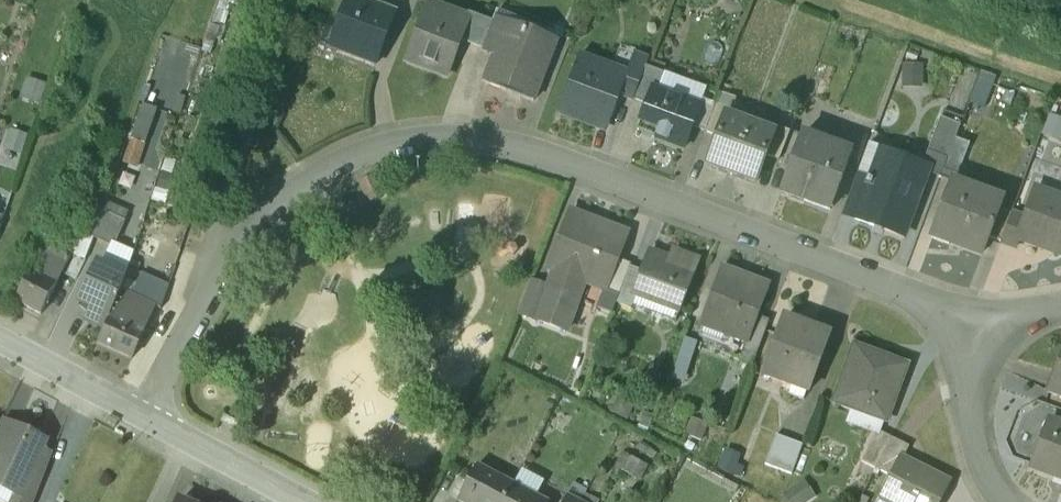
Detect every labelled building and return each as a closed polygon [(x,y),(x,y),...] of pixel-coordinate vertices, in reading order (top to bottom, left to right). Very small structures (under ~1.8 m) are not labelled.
[(356,0),(348,0),(330,48),(375,64),(394,14),(365,3),(356,0)] [(466,23),(429,10),(408,63),(446,77),(460,41),(466,23)] [(493,23),(470,14),(466,23),(460,41),(483,50),(492,25),(493,23)] [(483,50),(482,51),(495,56),(496,56),(506,30),(505,29),(492,25),(483,50)] [(556,45),(533,37),(534,36),(523,32),(523,33),(506,27),(505,29),(506,30),(496,56),(495,56),(485,84),(507,92),(508,88),(536,98),(556,45)] [(625,74),(579,57),(557,114),(596,129),(599,120),(609,124),(620,95),(623,87),(621,86),(625,74)] [(643,71),(629,65),(625,74),(621,86),(623,87),(620,95),(633,100),(643,71)] [(664,74),(645,67),(643,71),(633,100),(646,105),(652,90),(657,92),(664,74)] [(919,77),(917,100),(941,102),(942,79),(919,77)] [(26,99),(46,103),(51,82),(30,78),(26,99)] [(657,92),(652,90),(646,105),(639,123),(658,130),(655,139),(684,150),(692,129),(700,109),(696,107),(657,92)] [(701,93),(696,107),(700,109),(692,129),(704,133),(715,105),(717,100),(701,93)] [(201,100),(187,95),(178,122),(192,127),(201,100)] [(729,110),(715,105),(704,133),(717,138),(725,116),(726,116),(729,110)] [(125,163),(137,167),(156,110),(144,106),(125,163)] [(726,116),(725,116),(717,138),(707,165),(756,183),(766,156),(774,134),(772,133),(726,116)] [(940,119),(927,152),(947,160),(955,139),(960,126),(940,119)] [(789,132),(774,127),(772,133),(774,134),(766,156),(778,161),(789,132)] [(15,129),(9,149),(27,154),(32,134),(15,129)] [(851,153),(801,135),(780,193),(829,211),(851,153)] [(969,144),(955,139),(947,160),(943,171),(956,176),(957,176),(969,144)] [(921,169),(881,155),(883,150),(868,145),(853,185),(865,190),(855,218),(854,220),(873,227),(875,223),(905,234),(927,174),(940,179),(943,171),(947,160),(927,152),(921,169)] [(182,159),(167,154),(160,175),(175,180),(182,159)] [(1002,200),(954,182),(956,176),(943,171),(940,179),(952,183),(931,240),(949,246),(951,238),(963,243),(962,246),(982,253),(988,238),(1002,200)] [(373,177),(361,182),(364,189),(367,197),(379,191),(375,181),(373,177)] [(853,185),(843,214),(855,218),(865,190),(853,185)] [(1035,189),(1024,219),(1016,239),(1019,240),(1041,248),(1042,244),(1060,251),(1060,199),(1035,189)] [(1002,200),(988,238),(1000,243),(1011,214),(1014,205),(1002,200)] [(102,208),(92,237),(94,238),(113,247),(124,222),(103,212),(104,209),(102,208)] [(595,221),(570,212),(548,269),(553,271),(547,287),(546,289),(550,290),(577,301),(584,283),(603,291),(606,283),(608,283),(617,260),(626,238),(593,225),(595,221)] [(1011,214),(1000,243),(1016,248),(1019,240),(1016,239),(1024,219),(1011,214)] [(82,228),(77,226),(66,252),(86,260),(90,250),(94,238),(92,237),(80,232),(82,228)] [(133,255),(113,247),(94,238),(90,250),(102,256),(98,266),(125,279),(128,270),(133,255)] [(65,256),(45,246),(31,272),(55,284),(68,258),(65,256)] [(673,251),(670,259),(652,253),(647,267),(644,266),(642,272),(632,298),(634,299),(677,315),(698,261),(673,251)] [(617,260),(608,283),(606,283),(603,291),(619,296),(630,267),(630,265),(617,260)] [(98,266),(96,265),(79,303),(92,308),(87,320),(105,328),(120,296),(125,279),(98,266)] [(642,272),(630,267),(619,296),(616,304),(630,309),(634,299),(632,298),(642,272)] [(140,275),(128,270),(125,279),(120,296),(125,299),(127,294),(131,296),(140,275)] [(55,284),(31,272),(15,302),(39,314),(55,284)] [(746,284),(721,274),(702,326),(746,342),(747,342),(757,317),(768,287),(748,280),(746,284)] [(169,287),(140,275),(131,296),(149,304),(149,305),(161,310),(169,287)] [(529,281),(517,313),(538,320),(550,290),(546,289),(547,287),(529,281)] [(577,301),(550,290),(538,320),(566,331),(577,301)] [(125,299),(120,296),(105,328),(98,344),(130,359),(143,331),(138,329),(149,305),(149,304),(131,296),(127,294),(125,299)] [(757,317),(747,342),(746,342),(743,350),(756,355),(769,321),(757,317)] [(813,329),(784,318),(762,376),(808,393),(828,338),(812,332),(813,329)] [(697,343),(685,339),(672,379),(684,383),(697,343)] [(873,353),(853,345),(832,403),(884,422),(890,405),(893,405),(906,368),(872,356),(873,353)] [(1058,371),(1057,371),(1049,392),(1060,396),(1060,364),(1058,371)] [(1,420),(0,423),(0,453),(1,453),(13,426),(1,420)] [(13,426),(1,453),(0,454),(0,487),(17,495),(19,496),(32,469),(36,460),(35,458),(42,442),(41,438),(13,426)] [(1046,426),(1031,468),(1060,479),(1060,431),(1046,426)] [(890,438),(876,431),(860,462),(874,470),(890,438)] [(802,445),(775,435),(764,464),(791,475),(802,445)] [(890,438),(874,470),(890,478),(900,459),(902,460),(908,447),(890,438)] [(723,466),(745,475),(752,458),(730,449),(723,466)] [(639,462),(622,453),(614,468),(630,477),(639,462)] [(900,459),(890,478),(880,499),(887,501),(939,501),(948,483),(902,460),(900,459)] [(476,465),(458,501),(460,501),(503,501),(512,485),(476,465)] [(19,496),(17,495),(14,501),(33,501),(44,474),(32,469),(19,496)] [(787,492),(793,501),(808,501),(819,496),(810,479),(787,492)] [(574,483),(567,496),(579,501),(580,501),(587,490),(574,483)] [(512,485),(503,501),(546,501),(512,485)]
